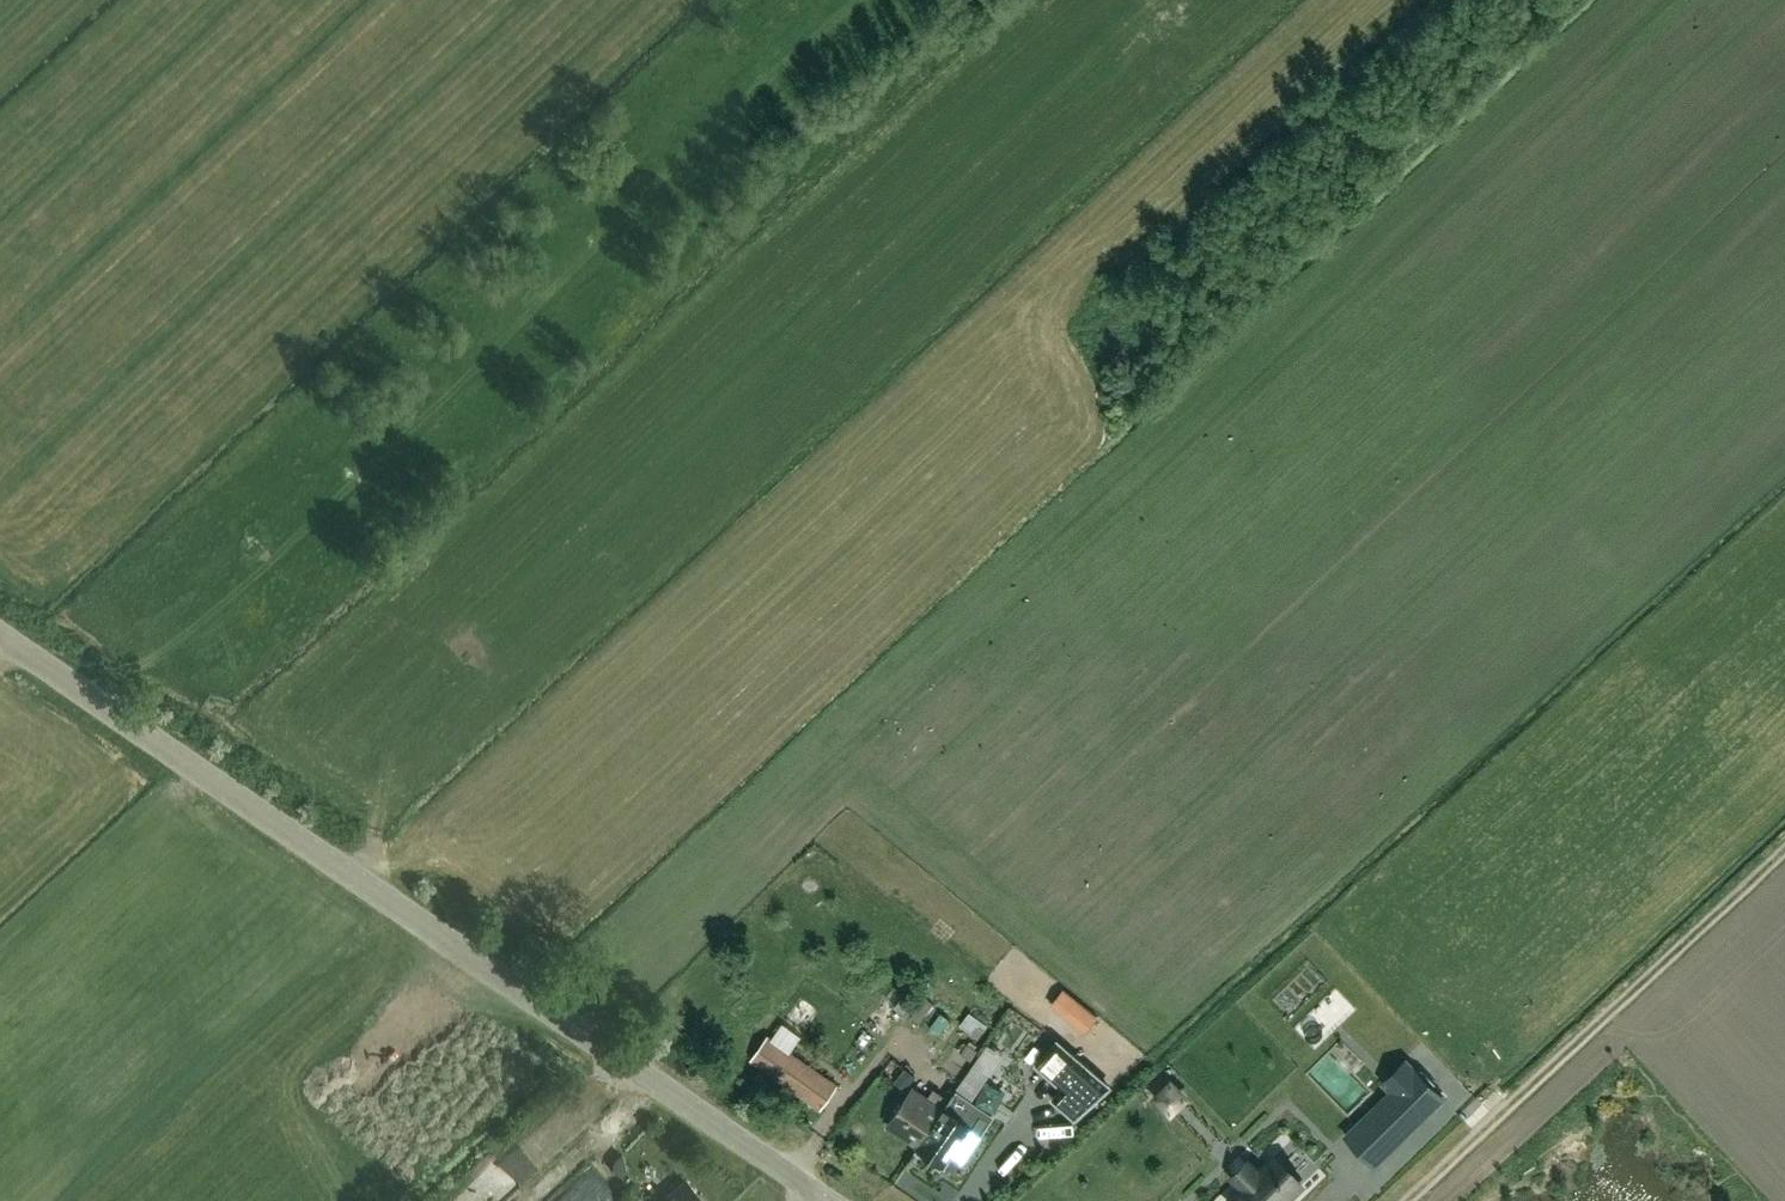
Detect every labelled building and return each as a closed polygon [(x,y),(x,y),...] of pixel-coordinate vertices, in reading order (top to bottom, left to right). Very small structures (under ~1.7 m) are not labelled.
[(1093,1022),(1106,1005),(1070,977),(1057,993),(1093,1022)] [(902,1013),(911,1003),(903,996),(894,1007),(902,1013)] [(936,1015),(949,1027),(960,1015),(947,1003),(936,1015)] [(988,1026),(970,1012),(960,1026),(979,1039),(988,1026)] [(768,1037),(752,1060),(821,1109),(838,1087),(768,1037)] [(1047,1053),(1037,1064),(1050,1075),(1064,1087),(1058,1093),(1053,1098),(1064,1107),(1074,1116),(1091,1101),(1108,1086),(1082,1064),(1057,1041),(1047,1053)] [(964,1070),(978,1050),(968,1043),(953,1064),(964,1070)] [(986,1045),(969,1077),(994,1090),(1011,1058),(986,1045)] [(895,1081),(905,1089),(915,1076),(905,1068),(895,1081)] [(1383,1105),(1349,1139),(1361,1151),(1374,1164),(1408,1130),(1442,1097),(1430,1084),(1417,1072),(1383,1105)] [(1350,1089),(1361,1111),(1390,1097),(1380,1075),(1350,1089)] [(1157,1096),(1172,1112),(1187,1097),(1172,1082),(1157,1096)] [(886,1126),(944,1165),(951,1153),(960,1160),(991,1116),(954,1092),(943,1107),(913,1087),(886,1126)] [(1041,1125),(1057,1103),(1049,1097),(1033,1119),(1041,1125)] [(1228,1200),(1285,1200),(1301,1185),(1287,1171),(1273,1157),(1250,1179),(1228,1200)] [(686,1180),(663,1200),(705,1200),(686,1180)]
